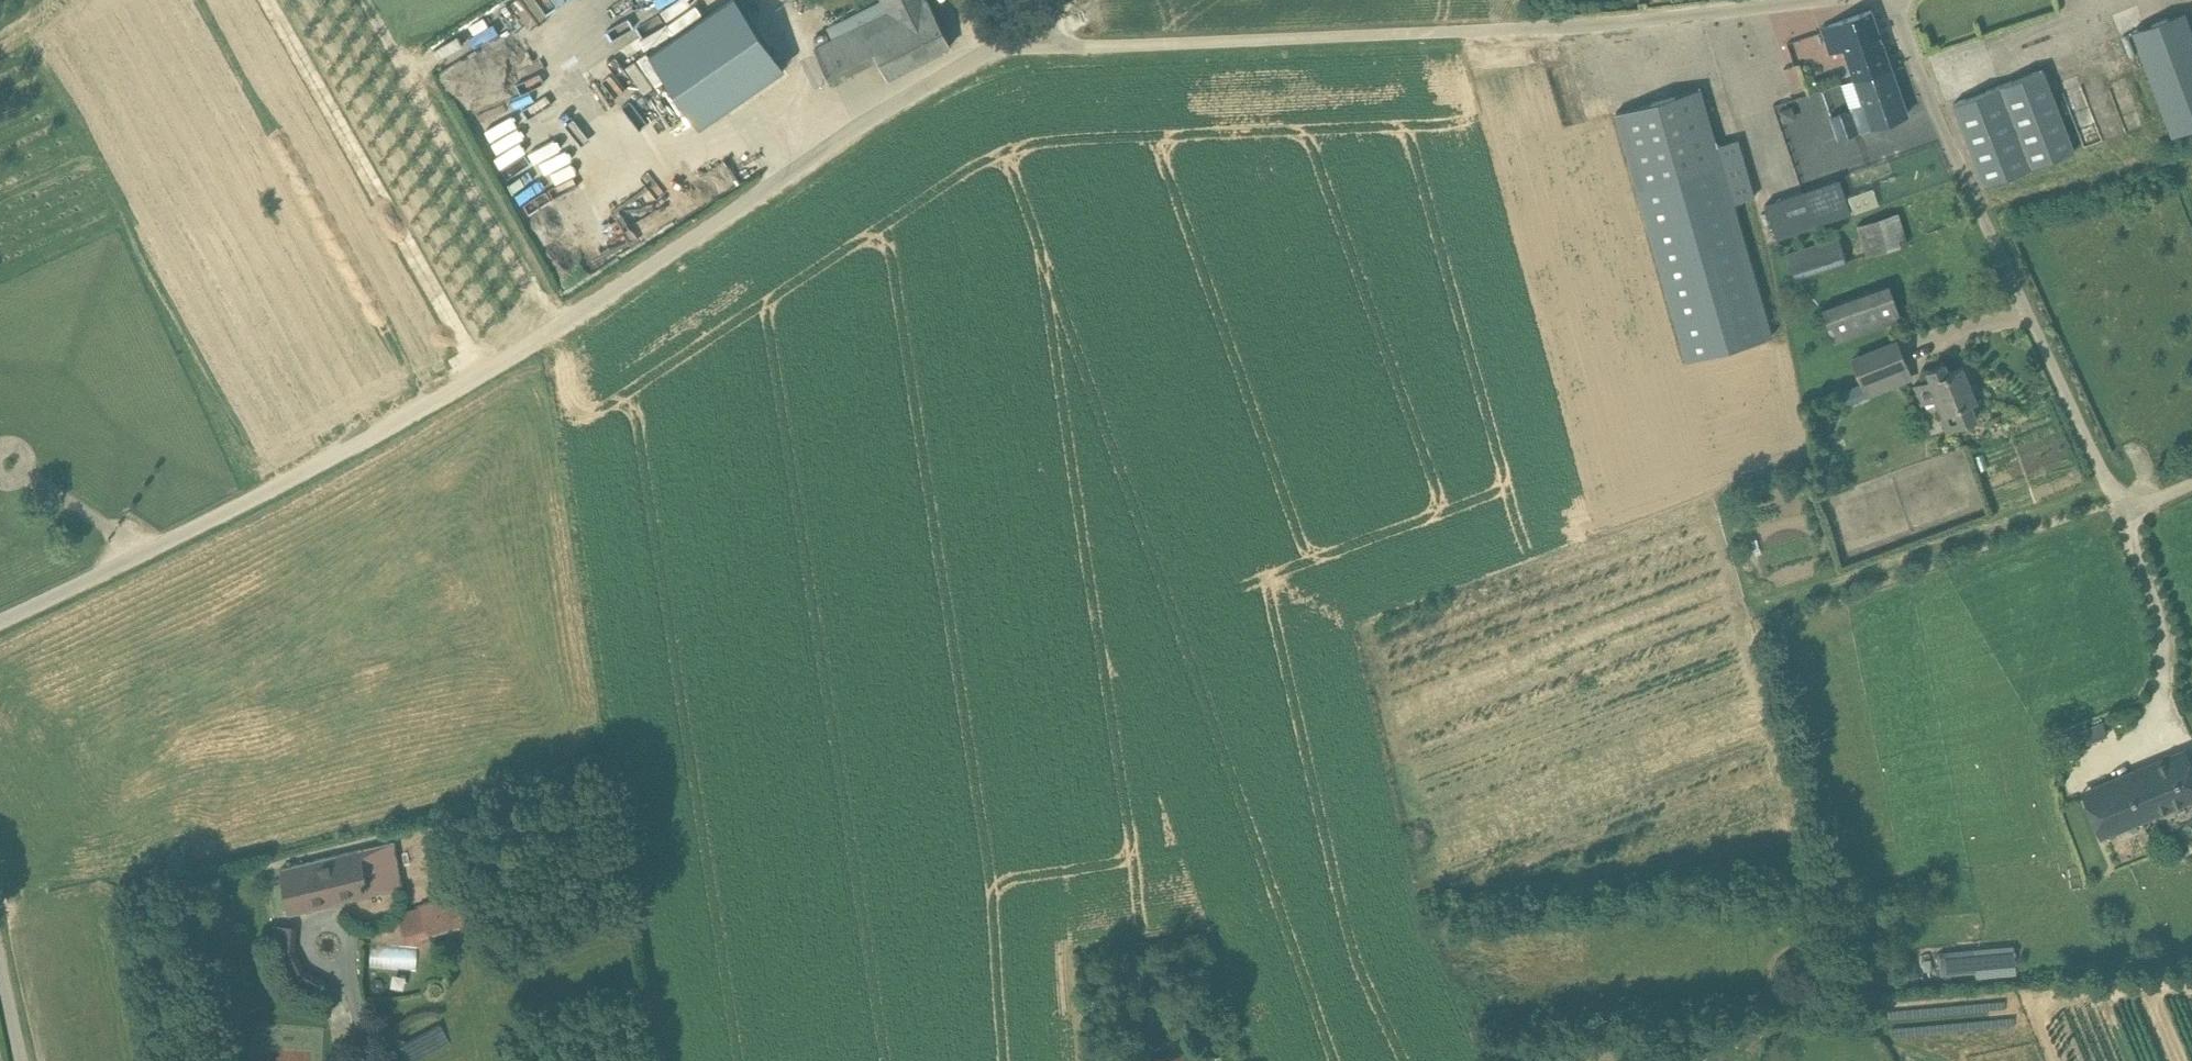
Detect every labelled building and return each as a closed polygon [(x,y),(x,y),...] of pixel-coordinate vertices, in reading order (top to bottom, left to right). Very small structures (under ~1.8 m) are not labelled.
[(651,53),(700,125),(785,67),(739,0),(729,0),(651,53)] [(941,25),(929,0),(918,0),(889,12),(889,11),(885,1),(827,30),(832,39),(861,25),(878,58),(888,78),(951,46),(941,25)] [(918,0),(884,0),(885,1),(889,11),(889,12),(918,0)] [(1844,47),(1855,79),(1892,66),(1871,10),(1822,27),(1831,52),(1844,47)] [(2172,135),(2191,128),(2191,30),(2185,11),(2133,31),(2172,135)] [(525,75),(550,66),(547,56),(516,67),(515,62),(490,71),(501,101),(531,91),(525,75)] [(1892,66),(1855,79),(1864,104),(1831,116),(1839,137),(1908,113),(1892,66)] [(2043,68),(1954,103),(1986,185),(2075,150),(2043,68)] [(1702,87),(1615,112),(1687,360),(1771,335),(1733,202),(1755,196),(1739,139),(1719,145),(1702,87)] [(1820,90),(1777,103),(1796,170),(1814,165),(1819,183),(1837,178),(1819,117),(1827,114),(1820,90)] [(1840,178),(1765,204),(1776,238),(1852,212),(1840,178)] [(556,184),(533,194),(538,205),(561,195),(556,184)] [(1857,225),(1867,256),(1908,243),(1898,212),(1857,225)] [(1786,253),(1794,278),(1847,262),(1839,235),(1786,253)] [(1822,308),(1834,342),(1902,318),(1890,285),(1822,308)] [(1852,358),(1862,383),(1907,365),(1898,341),(1852,358)] [(1946,428),(1946,430),(1977,418),(1970,402),(1976,399),(1963,366),(1949,372),(1945,363),(1929,370),(1932,379),(1916,385),(1922,402),(1939,396),(1950,426),(1946,428)] [(1862,383),(1842,392),(1847,405),(1867,396),(1862,383)] [(2088,742),(2112,731),(2106,718),(2082,730),(2088,742)] [(2085,796),(2098,828),(2102,836),(2114,831),(2191,801),(2191,766),(2186,750),(2138,769),(2140,774),(2085,796)] [(373,893),(405,885),(395,841),(362,848),(282,867),(293,913),(373,894),(373,893)] [(419,906),(399,913),(408,941),(421,937),(422,941),(432,938),(431,935),(488,917),(479,886),(418,904),(419,906)] [(1942,952),(1944,975),(1978,972),(1976,950),(1942,952)]
